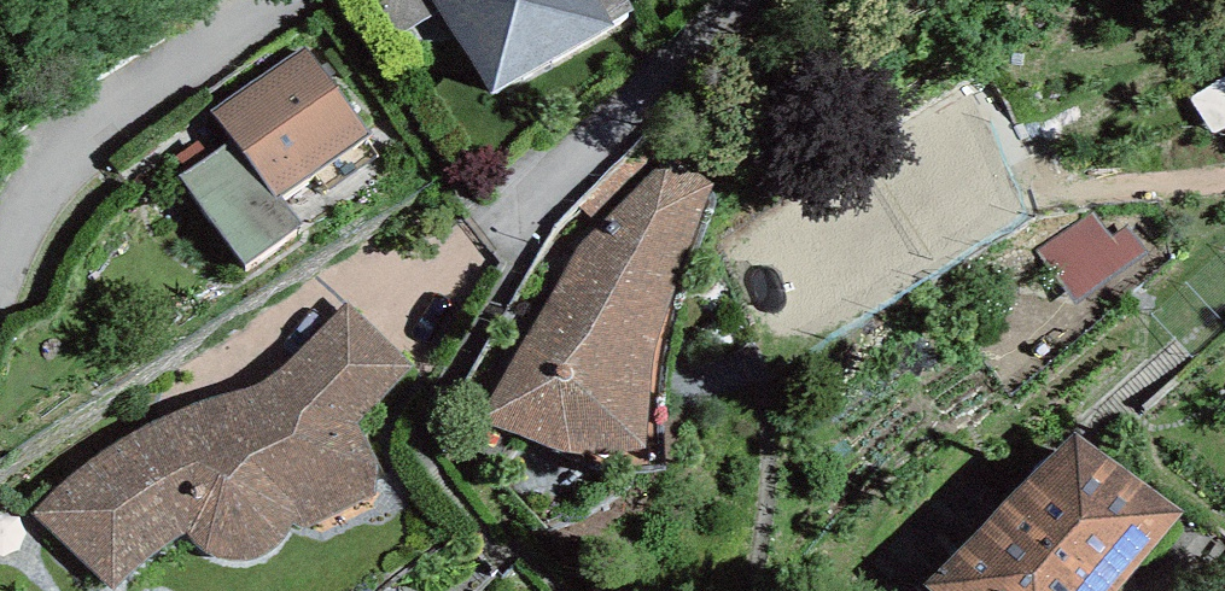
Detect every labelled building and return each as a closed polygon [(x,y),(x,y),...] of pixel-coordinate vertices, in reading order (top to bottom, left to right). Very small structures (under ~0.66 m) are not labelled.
[(493,98),(613,24),(612,20),(634,7),(629,0),(433,0),(493,98)] [(307,44),(211,110),(222,125),(232,139),(187,171),(179,176),(244,265),(301,223),(280,194),(369,134),(307,44)] [(177,156),(187,171),(232,139),(222,125),(177,156)] [(578,205),(600,225),(665,157),(644,137),(578,205)] [(576,250),(477,423),(555,451),(571,454),(645,449),(650,398),(656,344),(676,281),(715,180),(665,157),(600,225),(576,250)] [(1056,279),(1075,306),(1148,254),(1129,227),(1113,238),(1093,213),(1036,252),(1056,279)] [(68,476),(32,514),(114,589),(125,576),(142,561),(159,549),(186,531),(191,542),(204,552),(217,558),(234,561),(247,561),(258,560),(275,550),(284,542),(291,530),(296,524),(306,528),(374,496),(376,478),(376,464),(357,419),(411,367),(347,300),(311,340),(286,363),(261,382),(235,391),(202,402),(156,421),(116,439),(68,476)] [(925,584),(933,590),(1119,590),(1186,512),(1076,431),(925,584)]
